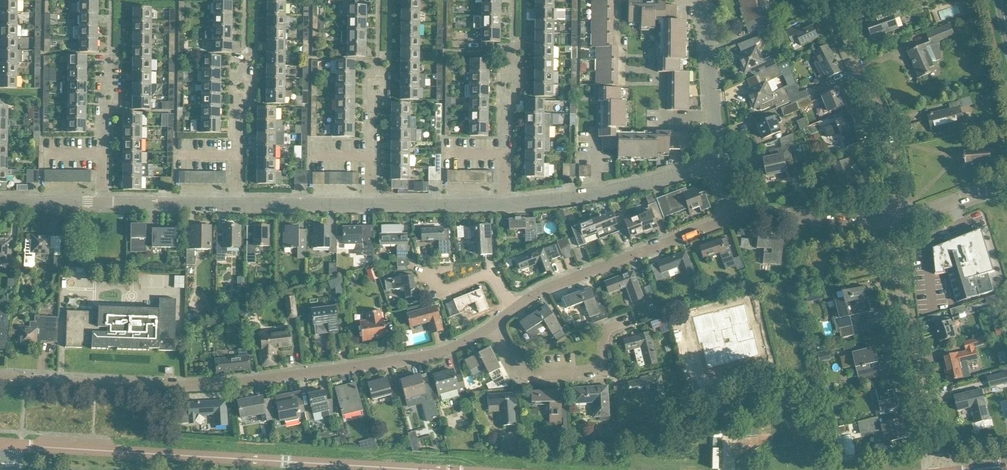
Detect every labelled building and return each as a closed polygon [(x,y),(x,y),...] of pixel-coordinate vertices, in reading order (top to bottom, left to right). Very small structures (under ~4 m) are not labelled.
[(17,0),(0,0),(0,12),(17,13),(17,0)] [(285,3),(283,3),(283,0),(269,0),(269,2),(267,2),(267,15),(285,15),(285,3)] [(419,0),(401,0),(401,11),(419,11),(419,0)] [(535,8),(553,8),(553,0),(535,0),(535,8)] [(613,0),(592,0),(592,8),(613,9),(613,0)] [(739,1),(742,8),(740,9),(748,30),(749,33),(768,26),(768,25),(775,22),(773,14),(763,17),(757,0),(741,0),(739,1)] [(98,1),(80,1),(80,14),(98,14),(98,1)] [(641,6),(642,6),(642,2),(628,1),(628,23),(640,23),(641,6)] [(231,15),(232,2),(214,2),(214,15),(231,15)] [(684,60),(685,21),(676,21),(676,6),(665,5),(665,2),(657,2),(657,7),(657,18),(663,18),(663,59),(658,59),(658,72),(667,72),(667,71),(679,71),(679,60),(684,60)] [(499,17),(499,5),(481,4),(481,17),(499,17)] [(902,16),(897,4),(875,12),(877,18),(867,22),(872,37),(887,32),(887,35),(889,36),(894,34),(895,32),(894,30),(898,28),(895,19),(902,16)] [(348,6),(348,19),(366,19),(366,6),(348,6)] [(640,23),(640,28),(654,28),(654,18),(657,18),(657,7),(642,6),(641,6),(640,23)] [(151,21),(151,8),(134,8),(133,21),(151,21)] [(553,21),(553,8),(535,8),(535,21),(553,21)] [(613,21),(613,9),(592,8),(592,21),(613,21)] [(419,24),(419,11),(401,11),(401,23),(419,24)] [(17,13),(0,12),(0,25),(17,25),(17,13)] [(74,14),(74,27),(80,27),(98,27),(98,14),(80,14),(74,14)] [(231,27),(231,15),(214,15),(213,27),(231,27)] [(285,28),(285,15),(267,15),(267,28),(285,28)] [(499,17),(481,17),(474,17),(474,29),(481,30),(499,30),(499,17)] [(366,31),(366,19),(348,19),(348,31),(366,31)] [(151,34),(151,21),(133,21),(133,34),(151,34)] [(557,21),(553,21),(535,21),(535,33),(552,33),(559,33),(559,27),(557,24),(557,21)] [(613,34),(613,21),(592,21),(591,34),(613,34)] [(419,36),(419,24),(401,23),(401,36),(419,36)] [(940,59),(940,41),(955,35),(954,34),(958,33),(957,30),(953,32),(950,24),(926,33),(930,42),(908,52),(920,78),(937,70),(933,62),(940,59)] [(17,25),(0,25),(0,38),(17,38),(17,25)] [(799,26),(787,32),(792,43),(799,40),(802,46),(819,38),(813,26),(802,31),(799,26)] [(98,27),(80,27),(74,27),(74,39),(80,39),(98,39),(98,27)] [(231,40),(231,27),(213,27),(206,27),(206,40),(213,40),(231,40)] [(285,41),(285,28),(267,28),(267,41),(285,41)] [(499,42),(499,30),(481,30),(481,42),(499,42)] [(365,44),(366,31),(348,31),(342,31),(341,44),(348,44),(365,44)] [(552,46),(552,33),(535,33),(535,46),(552,46)] [(151,46),(151,34),(133,34),(133,46),(151,46)] [(613,46),(613,34),(591,34),(591,47),(596,47),(596,46),(613,46)] [(419,49),(419,36),(401,36),(401,49),(419,49)] [(755,77),(778,66),(773,55),(761,61),(756,49),(753,48),(752,48),(752,47),(760,43),(761,40),(759,37),(740,44),(744,52),(739,54),(741,60),(740,60),(743,66),(742,68),(744,72),(746,73),(750,71),(752,74),(754,75),(754,74),(755,77)] [(17,38),(0,38),(0,50),(17,50),(17,38)] [(98,52),(98,39),(80,39),(80,52),(98,52)] [(231,53),(231,40),(213,40),(213,53),(231,53)] [(285,53),(285,41),(267,41),(267,53),(285,53)] [(365,57),(365,44),(348,44),(348,57),(365,57)] [(828,44),(814,52),(819,61),(815,63),(821,76),(825,73),(829,79),(843,71),(828,44)] [(151,59),(151,46),(133,46),(133,59),(151,59)] [(552,58),(552,46),(535,46),(535,58),(552,58)] [(577,59),(577,46),(571,46),(565,46),(565,52),(571,52),(571,59),(577,59)] [(617,47),(613,46),(596,46),(596,47),(596,59),(617,59),(617,47)] [(419,62),(419,49),(401,49),(401,61),(419,62)] [(17,50),(0,50),(0,63),(17,63),(23,63),(23,50),(17,50)] [(285,66),(285,53),(267,53),(267,66),(285,66)] [(68,56),(68,69),(86,69),(86,56),(68,56)] [(202,57),(202,69),(220,70),(220,57),(202,57)] [(552,71),(552,58),(535,58),(535,71),(552,71)] [(151,72),(151,59),(133,59),(133,71),(151,72)] [(617,72),(617,59),(596,59),(596,72),(617,72)] [(488,61),(470,60),(470,73),(488,73),(488,61)] [(336,61),(336,74),(354,74),(354,61),(336,61)] [(419,74),(419,62),(401,61),(401,74),(419,74)] [(789,61),(778,66),(755,77),(758,83),(762,81),(764,82),(776,76),(776,74),(791,67),(789,61)] [(17,63),(0,63),(0,75),(17,75),(17,63)] [(284,78),(285,66),(267,66),(267,78),(284,78)] [(86,82),(86,69),(68,69),(68,82),(62,82),(86,82)] [(220,82),(220,70),(202,69),(202,82),(220,82)] [(151,84),(151,72),(133,71),(133,84),(151,84)] [(552,84),(552,71),(535,71),(534,83),(552,84)] [(689,72),(679,71),(667,71),(667,72),(667,84),(689,85),(689,72)] [(617,85),(617,72),(596,72),(595,85),(617,85)] [(488,86),(488,73),(470,73),(470,86),(488,86)] [(354,87),(354,74),(336,74),(336,86),(354,87)] [(426,74),(419,74),(401,74),(401,87),(419,87),(425,87),(426,74)] [(17,75),(0,75),(0,88),(16,88),(17,75)] [(284,91),(284,78),(267,78),(266,91),(284,91)] [(86,95),(86,82),(62,82),(62,94),(68,94),(68,95),(86,95)] [(220,95),(220,82),(202,82),(202,95),(220,95)] [(552,96),(552,84),(534,83),(534,96),(552,96)] [(791,102),(789,98),(785,89),(772,96),(766,84),(765,84),(762,83),(748,90),(750,95),(749,96),(752,102),(751,104),(753,108),(755,109),(760,107),(761,110),(763,110),(770,107),(770,106),(774,105),(776,105),(777,108),(791,102)] [(157,84),(151,84),(133,84),(133,97),(151,97),(153,97),(155,94),(156,92),(157,89),(157,87),(157,84)] [(688,98),(689,85),(667,84),(667,97),(688,98)] [(810,97),(808,91),(808,90),(800,93),(797,84),(786,89),(790,98),(789,98),(791,102),(792,104),(796,102),(810,97)] [(354,99),(354,87),(336,86),(336,99),(354,99)] [(488,98),(488,86),(470,86),(465,86),(465,98),(470,98),(488,98)] [(419,100),(419,87),(401,87),(401,100),(419,100)] [(620,101),(620,88),(599,88),(599,102),(603,102),(603,101),(620,101)] [(827,96),(819,99),(822,106),(826,104),(829,111),(825,113),(825,114),(847,105),(841,90),(828,96),(828,95),(827,95),(827,96)] [(284,104),(284,91),(266,91),(266,104),(284,104)] [(86,107),(86,95),(68,95),(68,107),(86,107)] [(220,95),(202,95),(202,107),(220,108),(220,103),(222,103),(222,96),(220,96),(220,95)] [(150,110),(151,97),(133,97),(133,109),(150,110)] [(455,105),(455,98),(455,97),(451,97),(451,98),(445,98),(445,110),(451,110),(451,105),(455,105)] [(688,111),(688,98),(667,97),(667,110),(688,111)] [(814,105),(813,103),(810,97),(796,102),(800,111),(814,105)] [(487,111),(488,98),(470,98),(470,110),(487,111)] [(354,112),(354,99),(336,99),(336,112),(354,112)] [(543,100),(525,100),(525,113),(543,113),(543,100)] [(625,101),(620,101),(603,101),(603,102),(603,114),(625,114),(625,101)] [(800,111),(796,102),(792,104),(781,109),(785,117),(800,111)] [(411,104),(391,104),(391,117),(411,117),(411,104)] [(86,120),(86,107),(68,107),(68,120),(86,120)] [(220,120),(220,108),(202,107),(202,120),(220,120)] [(276,108),(258,107),(257,120),(275,121),(276,108)] [(964,122),(962,112),(961,107),(928,115),(930,121),(931,121),(933,128),(932,129),(932,130),(964,122)] [(487,123),(487,111),(470,110),(470,123),(487,123)] [(353,124),(354,112),(336,112),(336,124),(353,124)] [(552,126),(552,113),(550,113),(543,113),(525,113),(525,126),(550,126),(552,126)] [(142,114),(124,114),(124,127),(142,127),(142,114)] [(603,114),(603,130),(615,130),(615,127),(625,127),(625,114),(603,114)] [(769,120),(758,124),(764,139),(785,130),(785,129),(781,131),(778,124),(782,122),(779,115),(770,119),(770,118),(769,119),(769,120)] [(838,123),(825,128),(828,137),(841,132),(847,148),(848,148),(848,147),(858,143),(859,143),(854,132),(852,133),(850,129),(855,127),(851,115),(850,116),(837,121),(838,123)] [(410,129),(411,117),(391,117),(391,130),(416,130),(410,129)] [(86,133),(86,120),(68,120),(68,133),(86,133)] [(202,120),(197,120),(197,133),(202,133),(220,133),(220,120),(202,120)] [(284,121),(275,121),(257,120),(257,133),(284,133),(285,133),(285,125),(282,126),(284,121)] [(487,136),(487,123),(470,123),(469,136),(487,136)] [(353,137),(353,124),(336,124),(335,137),(353,137)] [(549,139),(550,126),(525,126),(525,139),(549,139)] [(142,139),(142,127),(124,127),(124,139),(142,139)] [(681,149),(682,128),(668,127),(668,132),(669,132),(669,149),(681,149)] [(694,128),(692,128),(682,128),(681,149),(694,149),(694,128)] [(416,142),(416,130),(391,130),(391,142),(410,142),(416,142)] [(669,132),(668,132),(655,132),(655,137),(614,137),(615,130),(598,130),(598,137),(602,137),(602,149),(617,149),(617,158),(656,158),(656,153),(669,153),(669,149),(669,132)] [(257,133),(257,146),(275,146),(284,146),(284,133),(257,133)] [(141,152),(142,139),(124,139),(124,152),(141,152)] [(549,151),(549,139),(525,139),(525,151),(543,151),(549,151)] [(410,155),(410,142),(391,142),(391,155),(410,155)] [(275,158),(275,146),(257,146),(257,158),(275,158)] [(965,152),(966,163),(965,164),(966,164),(966,163),(974,163),(975,163),(982,162),(982,163),(983,163),(983,162),(990,161),(990,162),(991,162),(991,161),(995,157),(996,157),(996,156),(995,156),(995,152),(996,152),(995,151),(990,149),(990,148),(989,148),(989,149),(982,149),(981,149),(982,149),(974,150),(974,149),(973,149),(973,150),(965,151),(964,150),(964,151),(965,152)] [(543,164),(543,151),(525,151),(525,164),(543,164)] [(141,165),(141,152),(124,152),(123,164),(141,165)] [(795,178),(790,154),(764,159),(768,176),(786,172),(788,179),(795,178)] [(410,168),(410,155),(391,155),(391,167),(410,168)] [(854,157),(828,168),(838,190),(863,179),(854,157)] [(275,171),(275,158),(257,158),(257,171),(275,171)] [(141,177),(141,165),(123,164),(123,177),(141,177)] [(543,164),(525,164),(525,177),(543,177),(549,177),(549,164),(543,164)] [(410,181),(410,171),(410,168),(391,167),(391,180),(391,189),(408,189),(408,181),(410,181)] [(14,170),(7,170),(0,170),(0,190),(7,190),(7,176),(14,176),(14,170)] [(281,184),(281,171),(275,171),(257,171),(257,184),(281,184)] [(141,190),(141,177),(123,177),(123,190),(141,190)] [(657,202),(663,218),(672,215),(671,212),(687,206),(690,215),(693,214),(691,214),(689,211),(699,207),(700,212),(708,209),(706,204),(708,204),(704,192),(696,194),(693,185),(691,186),(693,186),(694,189),(687,192),(685,188),(664,196),(665,199),(657,202)] [(644,214),(637,216),(643,233),(656,228),(653,219),(660,216),(655,203),(647,206),(648,208),(643,210),(644,214)] [(619,232),(614,218),(612,212),(599,217),(595,207),(588,210),(592,220),(596,232),(599,239),(611,234),(619,232)] [(643,233),(637,216),(630,219),(628,216),(623,218),(622,215),(614,218),(619,232),(626,229),(630,238),(643,233)] [(505,219),(505,220),(509,220),(509,230),(525,229),(526,241),(536,241),(536,239),(541,238),(541,234),(544,234),(543,223),(540,224),(536,224),(535,218),(520,219),(520,218),(515,218),(515,219),(505,219)] [(583,237),(596,232),(592,220),(571,228),(578,247),(586,244),(583,237)] [(160,245),(160,229),(152,229),(152,231),(146,231),(146,225),(131,225),(131,252),(146,252),(146,245),(160,245)] [(187,225),(187,265),(195,265),(195,266),(195,249),(210,250),(210,256),(210,246),(211,246),(211,244),(211,226),(201,226),(201,227),(195,227),(195,226),(194,226),(194,227),(187,227),(187,225)] [(408,234),(401,234),(401,225),(388,225),(388,234),(379,234),(379,245),(397,245),(397,260),(397,267),(408,266),(408,260),(408,234)] [(490,225),(461,226),(461,225),(460,225),(460,226),(457,226),(458,238),(465,237),(465,239),(466,239),(466,237),(480,237),(481,255),(492,255),(490,225)] [(217,239),(217,254),(216,262),(226,262),(226,254),(227,254),(227,248),(241,248),(241,226),(223,226),(223,239),(217,239)] [(269,226),(254,226),(254,239),(247,239),(247,263),(256,263),(256,256),(254,256),(254,254),(260,254),(260,246),(269,246),(269,226)] [(286,233),(284,233),(284,248),(291,248),(293,248),(297,248),(297,258),(307,258),(307,232),(298,232),(298,226),(286,226),(286,233)] [(312,248),(329,248),(329,253),(337,253),(337,236),(330,236),(330,226),(314,226),(314,236),(312,236),(312,248)] [(343,244),(346,244),(346,246),(355,246),(355,244),(356,244),(356,256),(373,255),(373,227),(360,227),(360,228),(355,228),(355,227),(343,227),(343,244)] [(443,228),(422,229),(415,230),(416,241),(438,240),(439,254),(450,254),(449,229),(443,229),(443,228)] [(177,229),(160,229),(160,245),(160,248),(177,248),(177,243),(178,243),(178,240),(177,240),(177,229)] [(570,229),(564,232),(567,239),(573,237),(570,229)] [(958,239),(934,248),(934,253),(935,265),(935,264),(936,274),(949,273),(958,302),(977,296),(975,288),(977,287),(979,295),(994,291),(989,273),(995,271),(982,229),(958,238),(958,239)] [(26,239),(25,267),(30,267),(33,267),(35,266),(35,263),(34,263),(35,254),(49,254),(50,238),(44,237),(44,236),(34,236),(32,237),(32,240),(26,239)] [(757,248),(757,249),(757,248),(772,249),(771,254),(764,253),(763,264),(781,266),(783,238),(757,236),(757,238),(757,248)] [(12,239),(0,238),(0,239),(0,263),(10,264),(12,239)] [(726,238),(700,247),(703,257),(719,252),(725,270),(735,266),(737,269),(743,267),(739,257),(733,259),(726,238)] [(567,239),(557,242),(560,251),(570,247),(567,239)] [(741,239),(741,247),(751,248),(751,240),(741,239)] [(542,250),(516,260),(520,270),(536,264),(540,274),(550,270),(546,260),(551,258),(552,260),(560,256),(556,245),(542,250)] [(685,252),(658,262),(661,273),(668,270),(667,268),(678,264),(684,282),(695,278),(685,252)] [(370,281),(378,279),(375,268),(366,270),(370,281)] [(136,273),(90,272),(89,280),(136,282),(136,273)] [(622,276),(605,282),(609,293),(626,286),(632,302),(643,298),(633,272),(627,274),(622,276)] [(414,275),(386,279),(385,279),(386,290),(393,289),(404,287),(406,298),(409,298),(410,302),(421,300),(420,289),(416,290),(414,275)] [(650,286),(644,288),(647,295),(653,293),(650,286)] [(866,286),(835,293),(839,312),(834,313),(833,311),(833,312),(837,329),(853,325),(851,316),(871,311),(866,286)] [(453,301),(445,304),(450,317),(476,307),(479,313),(489,309),(481,288),(453,299),(453,301)] [(563,299),(566,309),(584,302),(589,317),(591,316),(593,323),(608,317),(602,300),(595,303),(590,289),(563,299)] [(808,303),(823,299),(821,292),(807,295),(808,303)] [(285,294),(287,310),(288,318),(297,317),(296,310),(294,293),(285,294)] [(66,347),(65,349),(82,348),(82,343),(92,343),(92,349),(93,349),(107,349),(107,350),(108,350),(108,348),(117,348),(117,350),(118,350),(149,351),(148,351),(149,351),(149,349),(159,350),(159,351),(175,352),(175,351),(174,351),(175,350),(176,300),(177,300),(177,299),(160,299),(160,300),(160,310),(99,307),(99,312),(67,311),(67,312),(66,347)] [(9,306),(9,300),(5,300),(1,300),(0,306),(0,305),(0,342),(7,342),(9,306)] [(714,311),(692,317),(699,344),(702,343),(703,350),(707,369),(733,362),(737,360),(738,361),(760,355),(753,328),(751,329),(749,322),(750,322),(745,303),(719,310),(719,311),(715,312),(714,311)] [(965,311),(963,305),(950,309),(952,315),(935,321),(942,341),(956,337),(951,320),(953,319),(954,321),(961,319),(959,313),(965,311)] [(246,314),(260,311),(259,306),(245,310),(246,314)] [(561,329),(550,312),(547,306),(520,323),(526,332),(543,321),(552,334),(561,329)] [(311,310),(313,325),(328,323),(330,335),(338,334),(335,307),(311,310)] [(408,318),(408,320),(409,320),(410,325),(429,321),(432,333),(442,331),(439,318),(437,307),(407,315),(408,318)] [(377,310),(362,313),(364,321),(357,323),(363,343),(368,342),(368,340),(385,336),(380,317),(379,317),(377,310)] [(20,327),(19,345),(36,346),(37,341),(41,341),(57,342),(59,318),(35,316),(34,322),(30,322),(30,328),(20,327)] [(662,334),(669,331),(664,317),(650,322),(653,329),(659,327),(662,334)] [(1002,326),(995,328),(997,336),(1004,334),(1002,326)] [(275,351),(274,348),(292,345),(290,332),(268,335),(268,332),(260,333),(262,348),(260,349),(261,363),(264,363),(264,366),(277,365),(277,351),(275,351)] [(638,336),(623,340),(626,351),(634,349),(638,366),(645,364),(646,365),(656,363),(649,333),(638,335),(638,336)] [(957,353),(944,356),(946,365),(945,365),(948,380),(969,375),(966,361),(978,358),(975,347),(982,345),(989,343),(987,335),(964,342),(967,351),(957,353)] [(489,348),(466,360),(473,374),(474,375),(486,369),(493,381),(503,376),(489,348)] [(875,348),(853,354),(840,356),(843,368),(855,365),(856,366),(857,365),(861,380),(859,381),(892,373),(887,354),(878,357),(875,348)] [(251,369),(249,356),(248,349),(239,350),(240,357),(232,358),(216,360),(216,359),(215,359),(217,371),(217,373),(234,371),(251,369)] [(453,370),(434,375),(440,396),(441,400),(459,395),(458,391),(465,390),(461,376),(455,378),(453,370)] [(1006,383),(1006,372),(988,377),(991,387),(1006,383)] [(406,399),(420,395),(424,411),(436,408),(429,382),(423,384),(421,375),(401,381),(406,399)] [(651,389),(655,405),(650,405),(652,413),(656,412),(656,413),(667,410),(660,376),(628,383),(630,394),(651,389)] [(387,378),(368,383),(372,400),(391,395),(393,401),(399,399),(395,385),(389,386),(387,378)] [(877,417),(896,413),(898,413),(897,407),(900,407),(895,385),(890,386),(889,379),(883,381),(885,387),(870,391),(876,390),(879,403),(875,404),(878,417),(877,417)] [(336,388),(344,420),(343,415),(361,411),(362,416),(363,415),(355,383),(354,384),(355,384),(336,389),(336,388)] [(620,385),(614,386),(617,407),(623,406),(620,385)] [(607,387),(578,388),(579,403),(594,403),(594,416),(593,416),(593,417),(599,417),(599,419),(602,421),(608,421),(610,418),(610,417),(608,417),(607,387)] [(982,389),(954,396),(957,410),(972,407),(975,423),(983,421),(989,420),(986,404),(982,389)] [(308,392),(309,395),(313,414),(322,413),(323,417),(335,415),(332,400),(326,401),(324,391),(317,393),(317,390),(308,392)] [(282,396),(276,397),(281,421),(300,417),(299,413),(306,412),(301,391),(289,394),(289,396),(282,397),(282,396)] [(560,392),(531,392),(531,403),(549,403),(550,423),(560,423),(560,418),(560,409),(560,392)] [(514,394),(487,395),(488,406),(488,412),(499,411),(500,426),(514,426),(513,405),(515,405),(514,394)] [(262,397),(238,402),(241,418),(262,414),(263,422),(267,421),(273,420),(269,399),(263,401),(262,397)] [(198,403),(189,403),(189,413),(181,413),(182,424),(190,423),(197,423),(196,415),(217,414),(217,425),(214,425),(227,425),(225,401),(215,401),(215,403),(199,404),(199,402),(198,402),(198,403)] [(567,409),(560,409),(560,418),(563,418),(564,426),(569,426),(567,409)] [(898,420),(896,413),(877,417),(877,418),(858,422),(862,436),(874,433),(876,444),(884,443),(885,446),(893,445),(892,441),(907,437),(903,419),(898,420)] [(852,428),(841,431),(847,455),(858,452),(852,428)]
